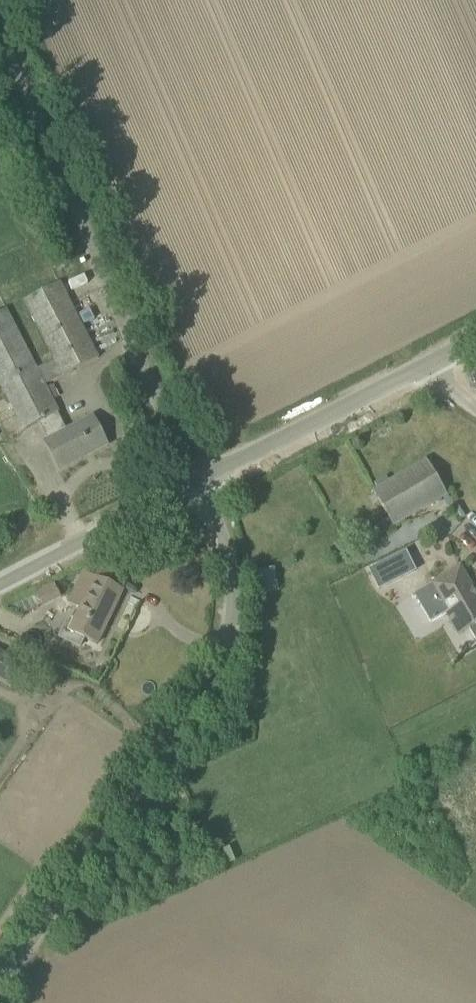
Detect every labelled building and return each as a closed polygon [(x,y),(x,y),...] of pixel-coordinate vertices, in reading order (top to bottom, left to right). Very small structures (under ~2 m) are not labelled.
[(99,358),(60,282),(24,302),(53,360),(35,369),(6,311),(0,314),(0,382),(24,431),(39,423),(48,441),(45,442),(59,470),(108,446),(94,417),(67,431),(44,386),(99,358)] [(395,526),(446,496),(426,461),(374,492),(395,526)] [(97,645),(130,577),(102,564),(96,577),(84,571),(69,603),(80,609),(75,621),(69,618),(60,638),(79,648),(84,638),(97,645)] [(431,585),(447,612),(446,613),(459,635),(470,629),(475,640),(475,594),(461,568),(431,585)] [(24,662),(0,651),(0,682),(11,687),(24,662)]
